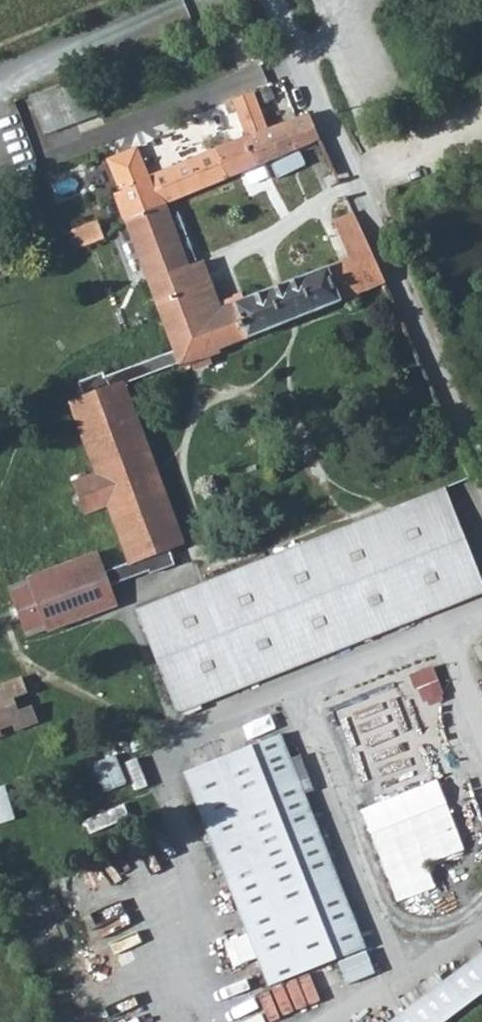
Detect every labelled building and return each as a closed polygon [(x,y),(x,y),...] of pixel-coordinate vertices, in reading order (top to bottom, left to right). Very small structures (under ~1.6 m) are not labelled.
[(89,82),(74,88),(81,109),(98,103),(89,82)] [(115,192),(124,216),(167,201),(316,135),(306,112),(296,117),(149,177),(141,156),(128,151),(116,156),(110,169),(119,190),(115,192)] [(280,174),(308,164),(303,150),(275,160),(280,174)] [(232,339),(385,284),(353,214),(332,221),(349,260),(223,307),(207,262),(191,268),(167,201),(124,216),(135,254),(145,286),(153,283),(175,349),(106,374),(104,370),(81,379),(87,396),(71,402),(95,467),(74,475),(85,508),(106,500),(127,561),(104,570),(96,551),(34,574),(35,578),(7,589),(24,634),(50,623),(53,627),(116,603),(109,584),(146,570),(148,575),(174,567),(167,550),(182,543),(126,381),(232,339)] [(79,229),(85,243),(103,237),(97,221),(79,229)] [(185,237),(193,260),(203,257),(196,234),(185,237)] [(481,597),(481,568),(452,490),(142,606),(181,711),(185,709),(182,703),(201,696),(203,702),(481,597)] [(4,736),(2,730),(16,725),(18,730),(39,722),(33,708),(23,712),(18,700),(28,696),(21,679),(0,687),(3,694),(0,695),(0,737),(4,736)] [(182,703),(185,709),(203,702),(201,696),(182,703)] [(411,700),(393,706),(403,730),(419,723),(411,700)] [(279,730),(184,769),(268,977),(363,940),(279,730)] [(437,886),(429,862),(466,849),(441,779),(364,806),(397,900),(437,886)] [(481,989),(481,951),(385,1021),(438,1021),(481,989)]
